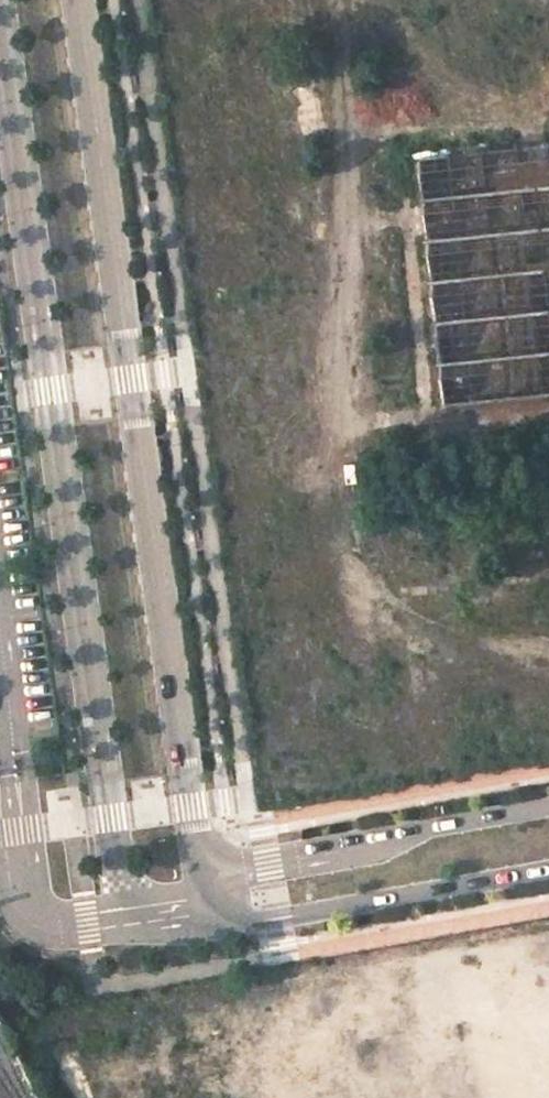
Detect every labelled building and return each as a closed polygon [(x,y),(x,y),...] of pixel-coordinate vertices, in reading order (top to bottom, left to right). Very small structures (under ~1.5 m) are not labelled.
[(425,157),(446,406),(548,397),(548,144),(425,157)]
